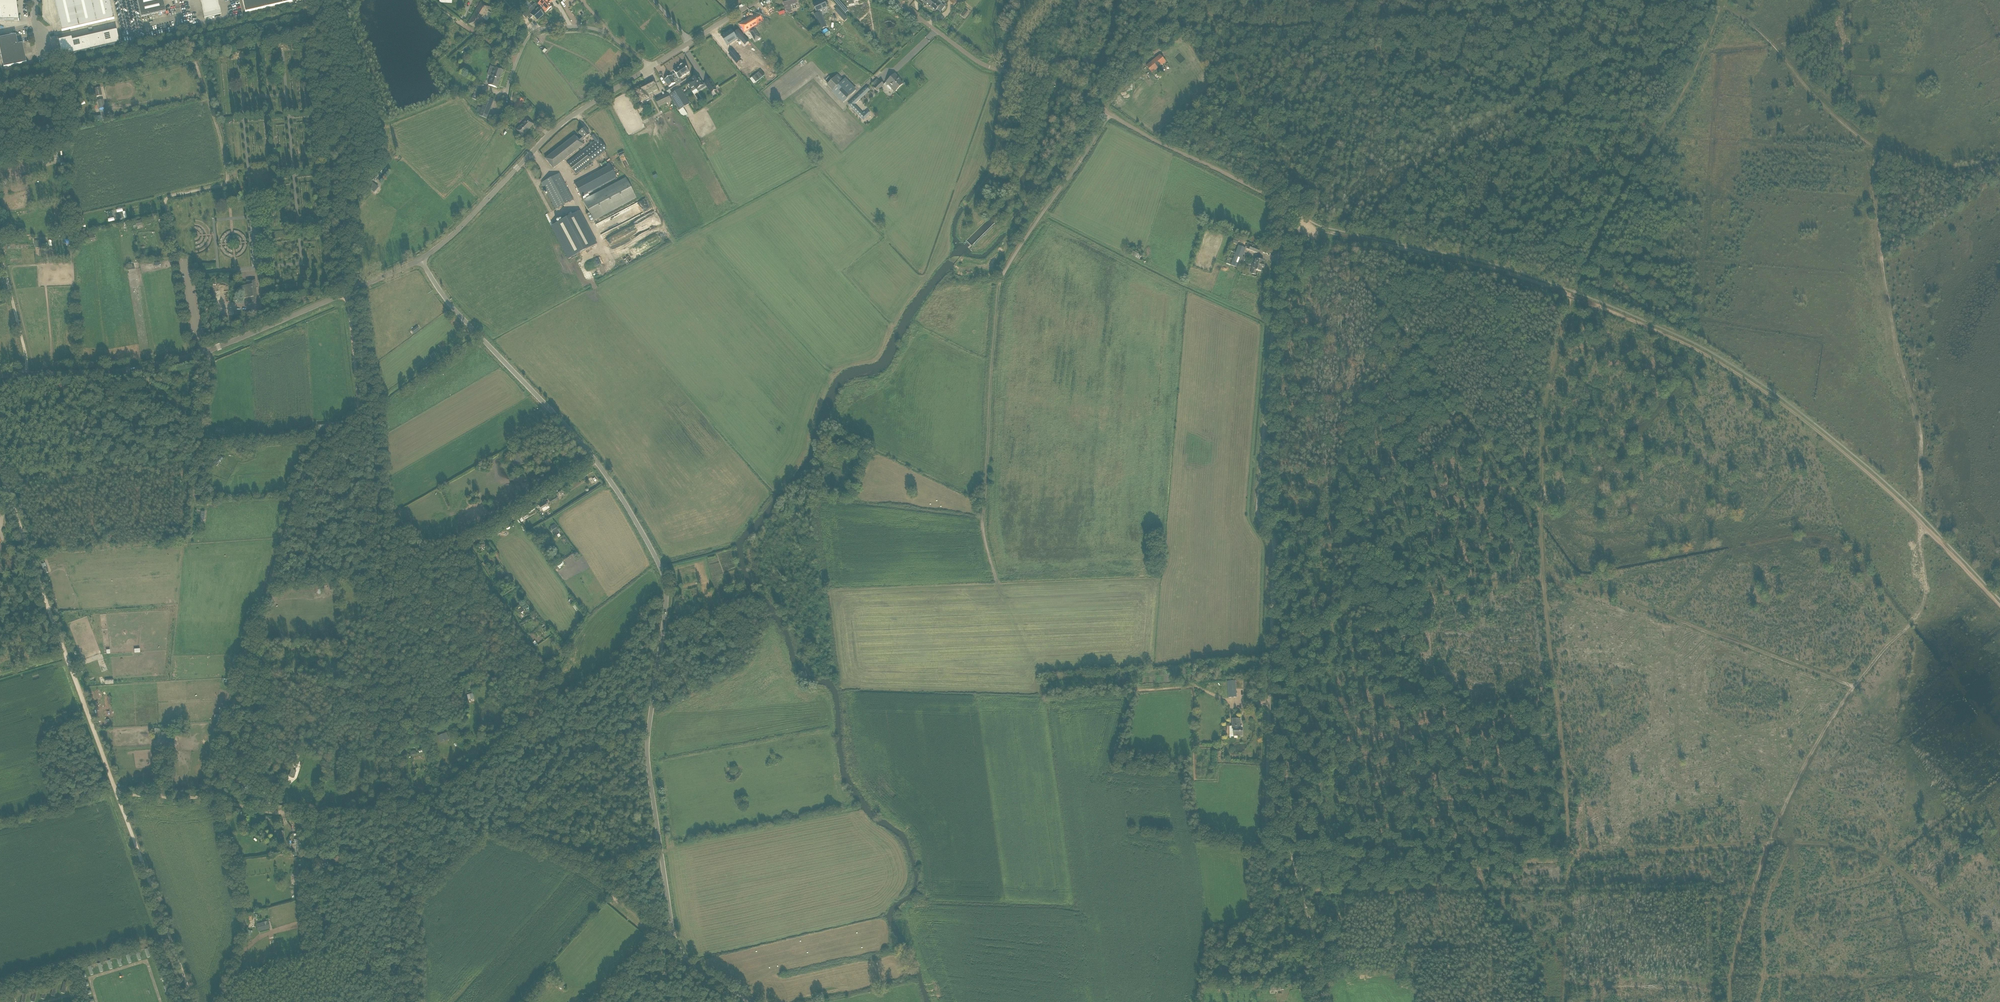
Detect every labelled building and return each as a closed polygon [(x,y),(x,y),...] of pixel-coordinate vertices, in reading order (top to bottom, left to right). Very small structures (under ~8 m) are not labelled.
[(19,21),(18,10),(16,10),(15,0),(0,0),(0,20),(19,21)] [(110,0),(55,0),(62,31),(114,19),(110,0)] [(141,17),(166,11),(163,0),(137,0),(141,17)] [(204,19),(222,15),(218,0),(200,0),(204,19)] [(292,0),(243,0),(245,12),(292,1),(292,0)] [(546,12),(548,10),(549,11),(551,9),(550,8),(551,7),(548,4),(549,3),(552,0),(542,0),(538,4),(546,12)] [(782,0),(785,11),(786,10),(789,13),(792,13),(791,10),(789,6),(797,3),(796,0),(784,0),(782,0)] [(813,5),(817,12),(818,13),(815,15),(821,29),(827,27),(820,12),(819,11),(827,7),(824,0),(823,0),(813,5)] [(926,4),(928,6),(929,5),(931,8),(935,11),(941,5),(938,3),(935,0),(929,0),(926,4)] [(489,6),(485,4),(481,1),(468,23),(476,28),(489,6)] [(530,19),(532,17),(536,21),(543,14),(537,8),(538,7),(534,4),(522,15),(526,18),(528,17),(530,19),(529,19),(530,19)] [(837,8),(834,10),(842,19),(845,16),(837,8)] [(763,21),(761,19),(758,14),(740,25),(744,32),(749,29),(753,27),(763,21)] [(840,18),(833,25),(835,28),(843,20),(840,18)] [(750,31),(756,41),(760,38),(755,29),(754,29),(753,27),(749,29),(750,31)] [(72,37),(59,40),(62,56),(120,43),(118,35),(117,30),(84,37),(72,40),(72,38),(72,37)] [(731,30),(721,37),(727,46),(737,40),(737,39),(739,38),(742,41),(746,38),(740,31),(734,35),(731,30)] [(18,44),(16,35),(0,38),(0,49),(4,67),(27,62),(23,43),(18,44)] [(737,55),(733,58),(737,64),(741,60),(737,55)] [(1160,55),(1147,66),(1152,73),(1155,70),(1154,69),(1162,63),(1163,64),(1166,62),(1160,55)] [(689,72),(685,64),(684,65),(683,64),(679,66),(680,67),(674,71),(676,74),(671,76),(664,80),(669,87),(676,83),(674,81),(678,78),(679,79),(689,72)] [(503,70),(494,68),(488,85),(497,88),(503,70)] [(903,84),(899,80),(900,80),(895,74),(888,81),(893,87),(892,89),(895,92),(903,84)] [(698,76),(691,80),(691,81),(687,84),(691,90),(695,87),(697,89),(698,89),(698,90),(702,88),(701,87),(704,85),(698,76)] [(658,89),(655,83),(653,78),(634,88),(638,96),(642,102),(650,97),(648,94),(658,89)] [(833,91),(832,92),(843,103),(856,89),(845,78),(843,80),(833,91)] [(711,93),(716,90),(710,80),(705,83),(711,93)] [(881,81),(873,87),(877,92),(884,85),(881,81)] [(864,121),(871,114),(868,111),(864,114),(855,105),(870,90),(867,87),(848,104),(864,121)] [(481,90),(476,88),(471,98),(476,100),(481,90)] [(690,104),(680,88),(669,95),(679,110),(690,104)] [(669,102),(665,95),(656,100),(660,107),(669,102)] [(494,100),(487,97),(486,97),(479,112),(478,115),(486,118),(494,100)] [(517,114),(524,100),(518,98),(511,111),(517,114)] [(522,136),(534,124),(527,118),(516,130),(519,132),(522,136)] [(590,134),(587,132),(584,128),(578,133),(581,136),(577,139),(582,146),(584,144),(582,140),(590,134)] [(582,146),(577,139),(575,136),(545,159),(553,169),(573,153),(582,146)] [(60,158),(57,150),(51,152),(53,160),(60,158)] [(592,162),(583,150),(567,163),(576,174),(592,162)] [(592,191),(615,179),(614,178),(616,177),(609,163),(607,165),(607,166),(574,183),(582,197),(584,196),(585,198),(589,196),(588,194),(593,191),(592,191)] [(573,200),(568,190),(559,173),(541,183),(544,187),(556,209),(573,200)] [(636,199),(630,187),(625,178),(584,201),(595,221),(636,199)] [(379,187),(372,181),(367,187),(371,190),(375,193),(377,190),(379,187)] [(628,210),(631,216),(649,209),(646,202),(628,210)] [(596,244),(579,212),(551,226),(568,259),(581,252),(585,250),(587,252),(592,249),(591,247),(596,244)] [(94,231),(83,232),(83,237),(87,236),(88,241),(95,240),(94,231)] [(616,237),(619,237),(627,237),(627,231),(618,231),(618,236),(613,236),(613,239),(616,239),(616,237)] [(976,234),(968,239),(971,244),(979,239),(976,234)] [(1247,243),(1246,247),(1247,248),(1247,249),(1249,250),(1258,253),(1259,249),(1255,247),(1255,245),(1251,244),(1248,243),(1247,243)] [(1238,246),(1231,265),(1238,268),(1238,267),(1243,267),(1245,257),(1242,256),(1245,248),(1238,246)] [(602,257),(592,264),(594,268),(605,261),(602,257)] [(1252,264),(1250,274),(1256,275),(1256,270),(1258,270),(1261,271),(1263,261),(1258,260),(1255,259),(1254,264),(1252,264)] [(328,423),(318,424),(318,433),(329,432),(328,423)] [(518,453),(517,454),(511,457),(516,467),(523,464),(518,453)] [(217,466),(224,459),(220,456),(213,463),(217,466)] [(1228,681),(1228,697),(1236,697),(1235,681),(1228,681)] [(1234,729),(1234,736),(1242,736),(1242,728),(1239,728),(1239,719),(1232,719),(1232,729),(1234,729)] [(160,740),(167,741),(174,742),(175,734),(161,732),(160,740)] [(300,852),(299,840),(294,840),(294,844),(292,844),(292,847),(293,847),(294,850),(290,850),(291,853),(300,852)] [(264,931),(269,929),(267,921),(256,924),(258,932),(263,930),(262,929),(264,928),(264,931)]
